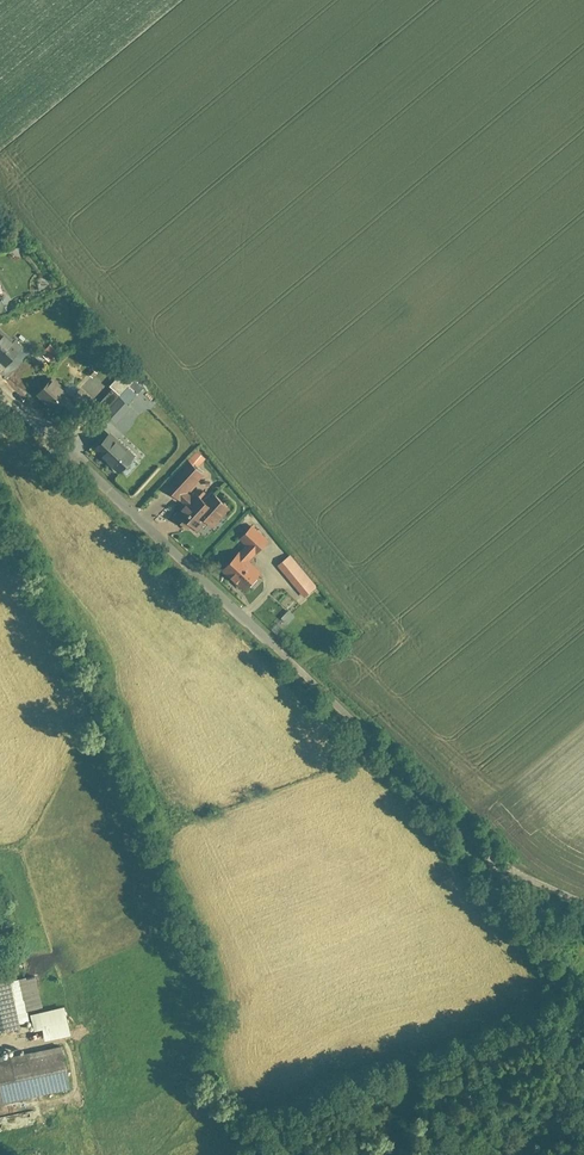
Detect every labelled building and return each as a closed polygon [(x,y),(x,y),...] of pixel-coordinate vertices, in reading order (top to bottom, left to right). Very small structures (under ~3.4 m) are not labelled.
[(27,324),(18,332),(28,343),(37,335),(27,324)] [(8,367),(22,351),(0,331),(0,360),(8,367)] [(51,344),(41,354),(52,365),(62,355),(51,344)] [(127,369),(112,388),(121,396),(137,377),(127,369)] [(53,377),(39,396),(59,411),(73,392),(53,377)] [(78,395),(67,409),(79,419),(91,405),(78,395)] [(104,417),(116,428),(135,409),(123,397),(104,417)] [(113,437),(99,453),(124,475),(138,458),(113,437)] [(191,460),(166,488),(183,502),(208,474),(191,460)] [(195,526),(202,532),(211,523),(216,528),(236,508),(222,495),(216,501),(204,489),(176,517),(190,531),(195,526)] [(255,525),(241,540),(259,557),(273,542),(255,525)] [(293,557),(280,568),(305,597),(318,585),(293,557)] [(241,558),(228,572),(248,591),(261,577),(241,558)] [(25,1025),(11,969),(0,971),(0,1032),(25,1025)] [(29,1014),(48,1010),(41,977),(22,981),(29,1014)] [(77,1093),(67,1045),(0,1059),(0,1110),(77,1093)]
